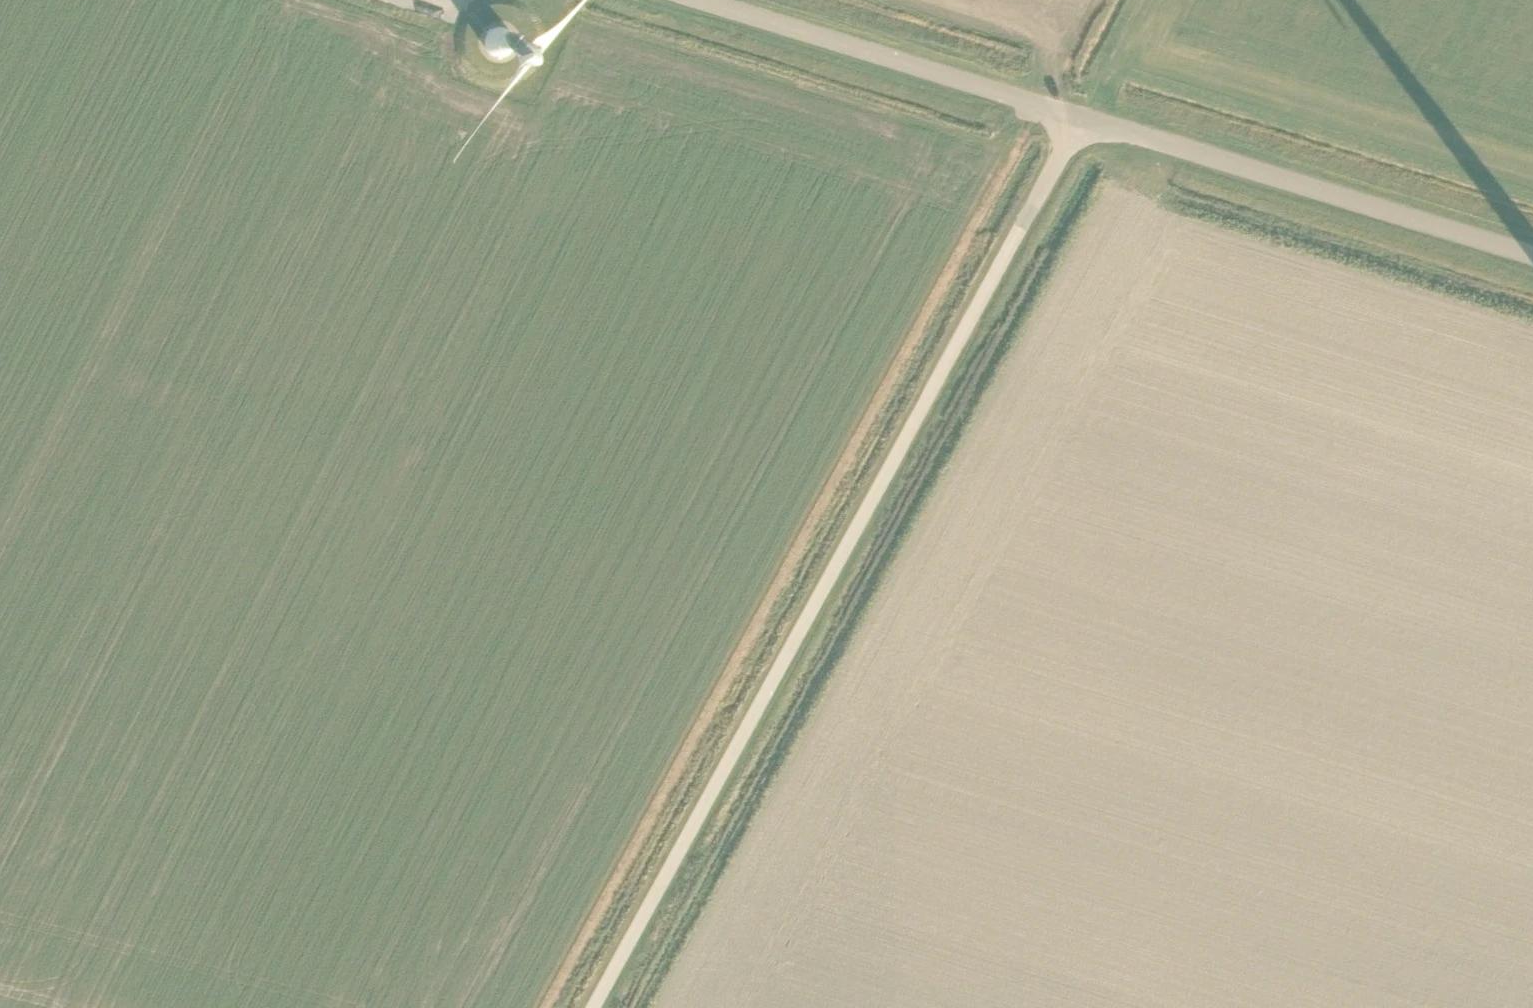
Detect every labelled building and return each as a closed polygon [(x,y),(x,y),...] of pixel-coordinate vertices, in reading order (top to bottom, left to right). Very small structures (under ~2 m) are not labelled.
[(485,39),(485,41),(485,43),(485,45),(486,47),(487,49),(488,51),(490,53),(491,54),(493,55),(495,56),(497,57),(500,57),(502,57),(504,56),(506,56),(508,55),(510,53),(512,52),(513,50),(514,48),(515,46),(515,44),(516,42),(515,40),(515,37),(514,35),(513,33),(512,31),(510,30),(509,29),(507,28),(505,27),(503,26),(501,26),(499,26),(496,26),(494,27),(492,28),(490,29),(489,31),(487,33),(486,34),(485,37),(485,39)]
